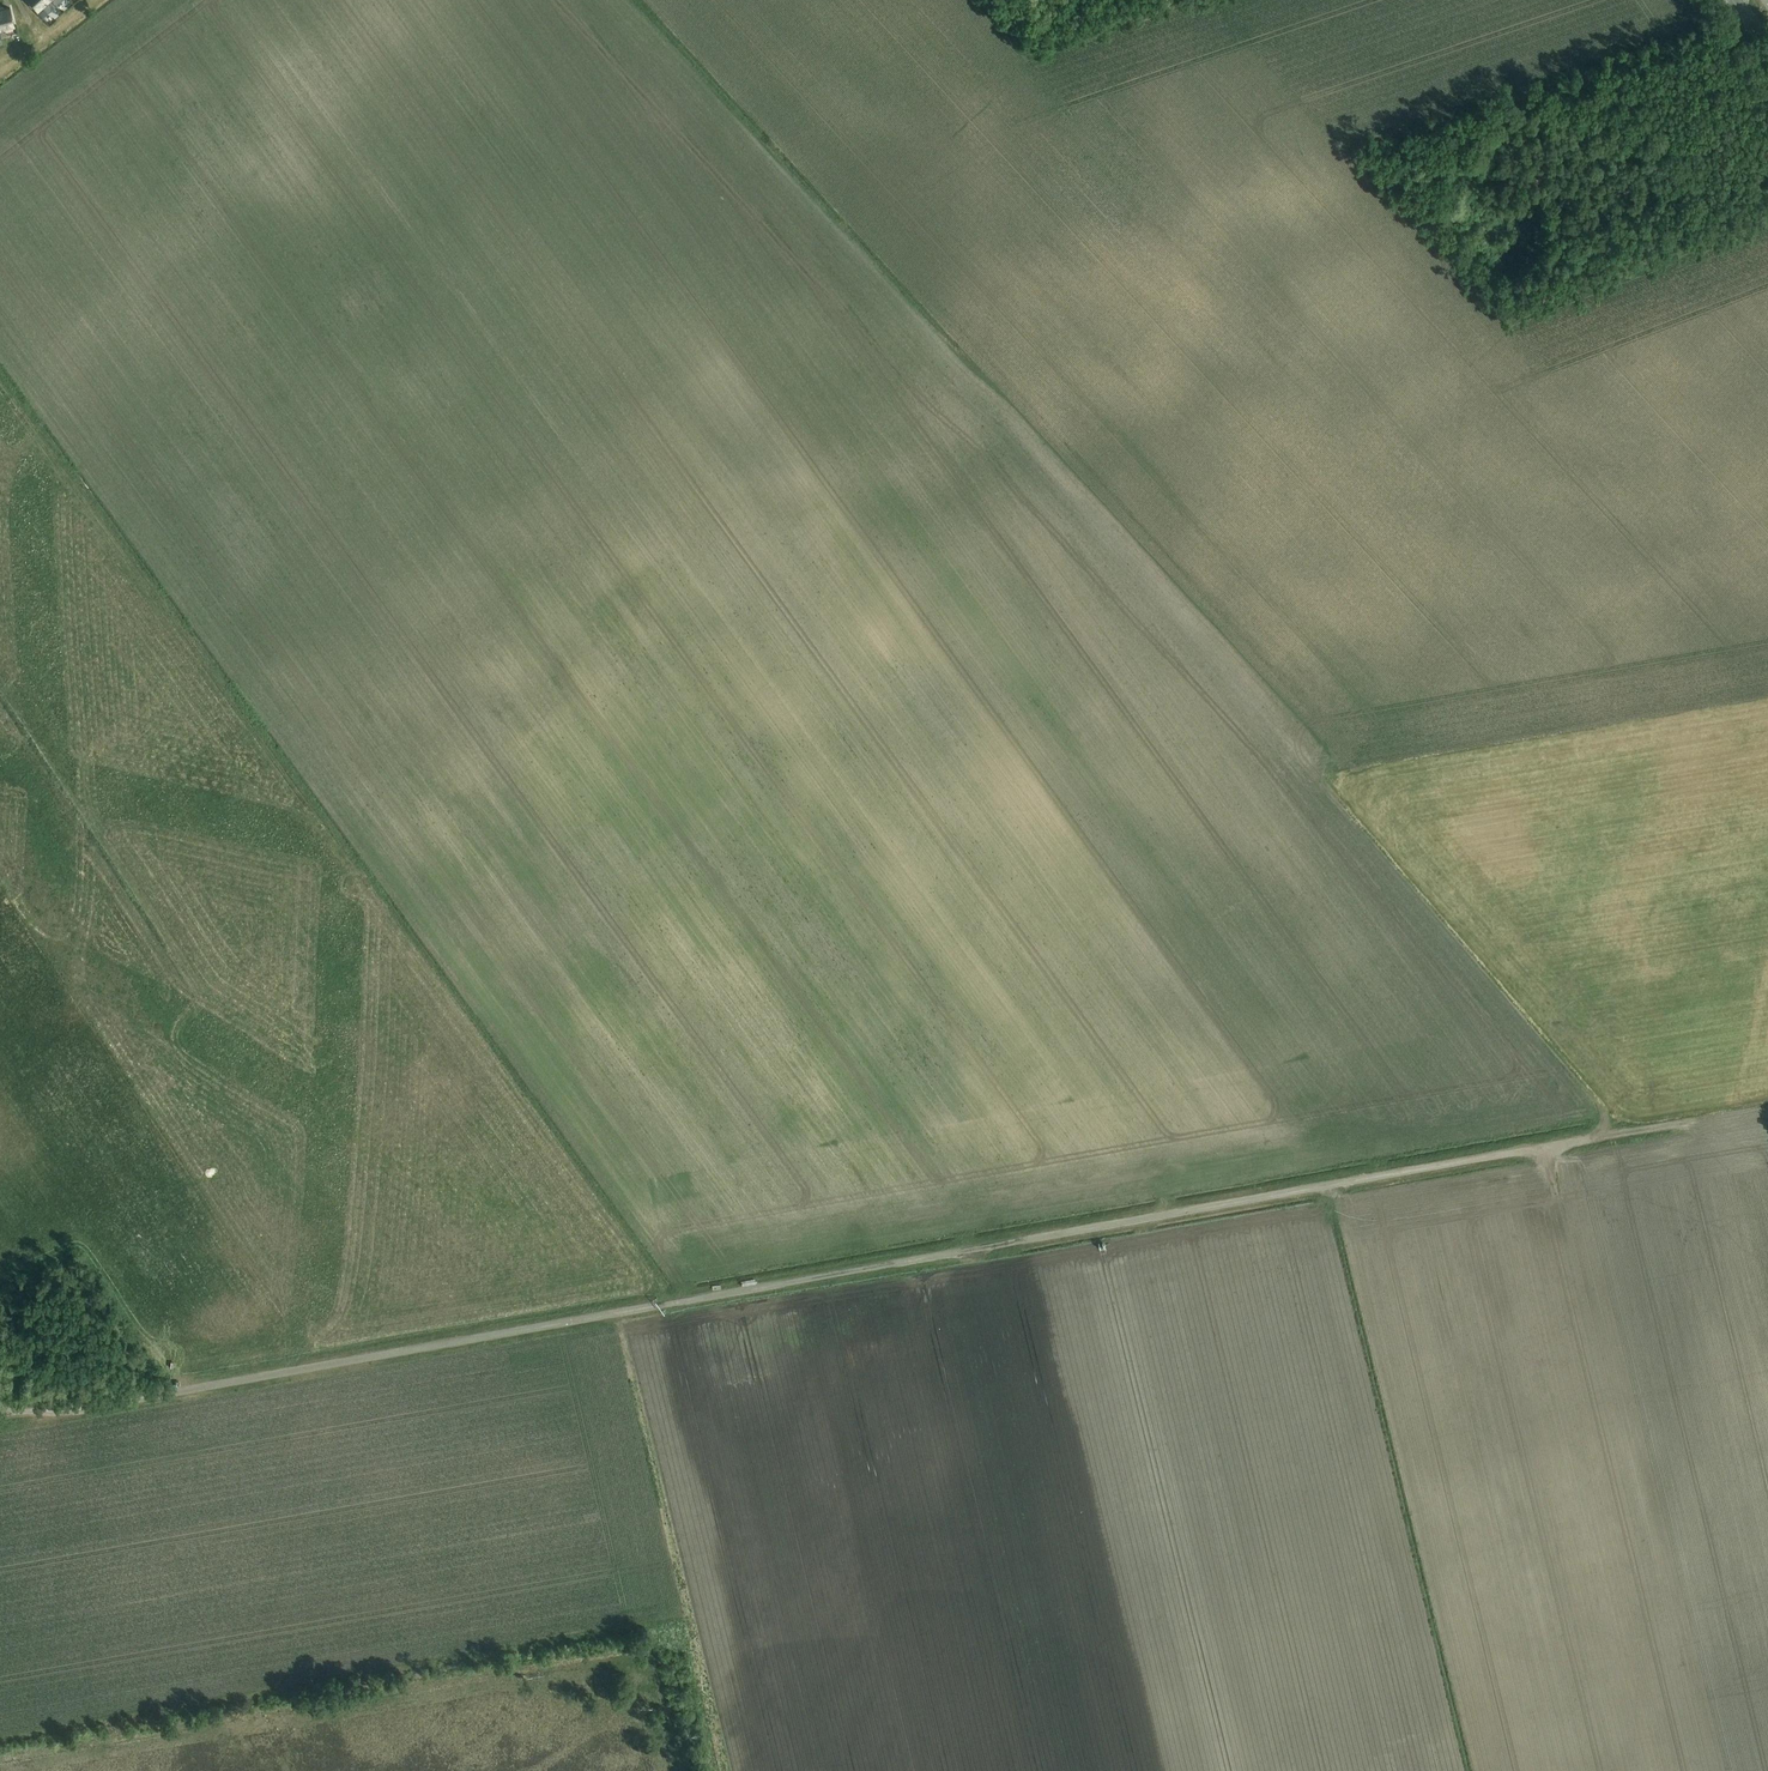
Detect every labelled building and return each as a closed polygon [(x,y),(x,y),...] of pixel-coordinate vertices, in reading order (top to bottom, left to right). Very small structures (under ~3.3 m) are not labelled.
[(41,15),(38,11),(50,1),(53,4),(50,1),(51,0),(27,0),(41,15)] [(15,27),(11,9),(2,11),(2,8),(0,8),(0,30),(15,27)]
